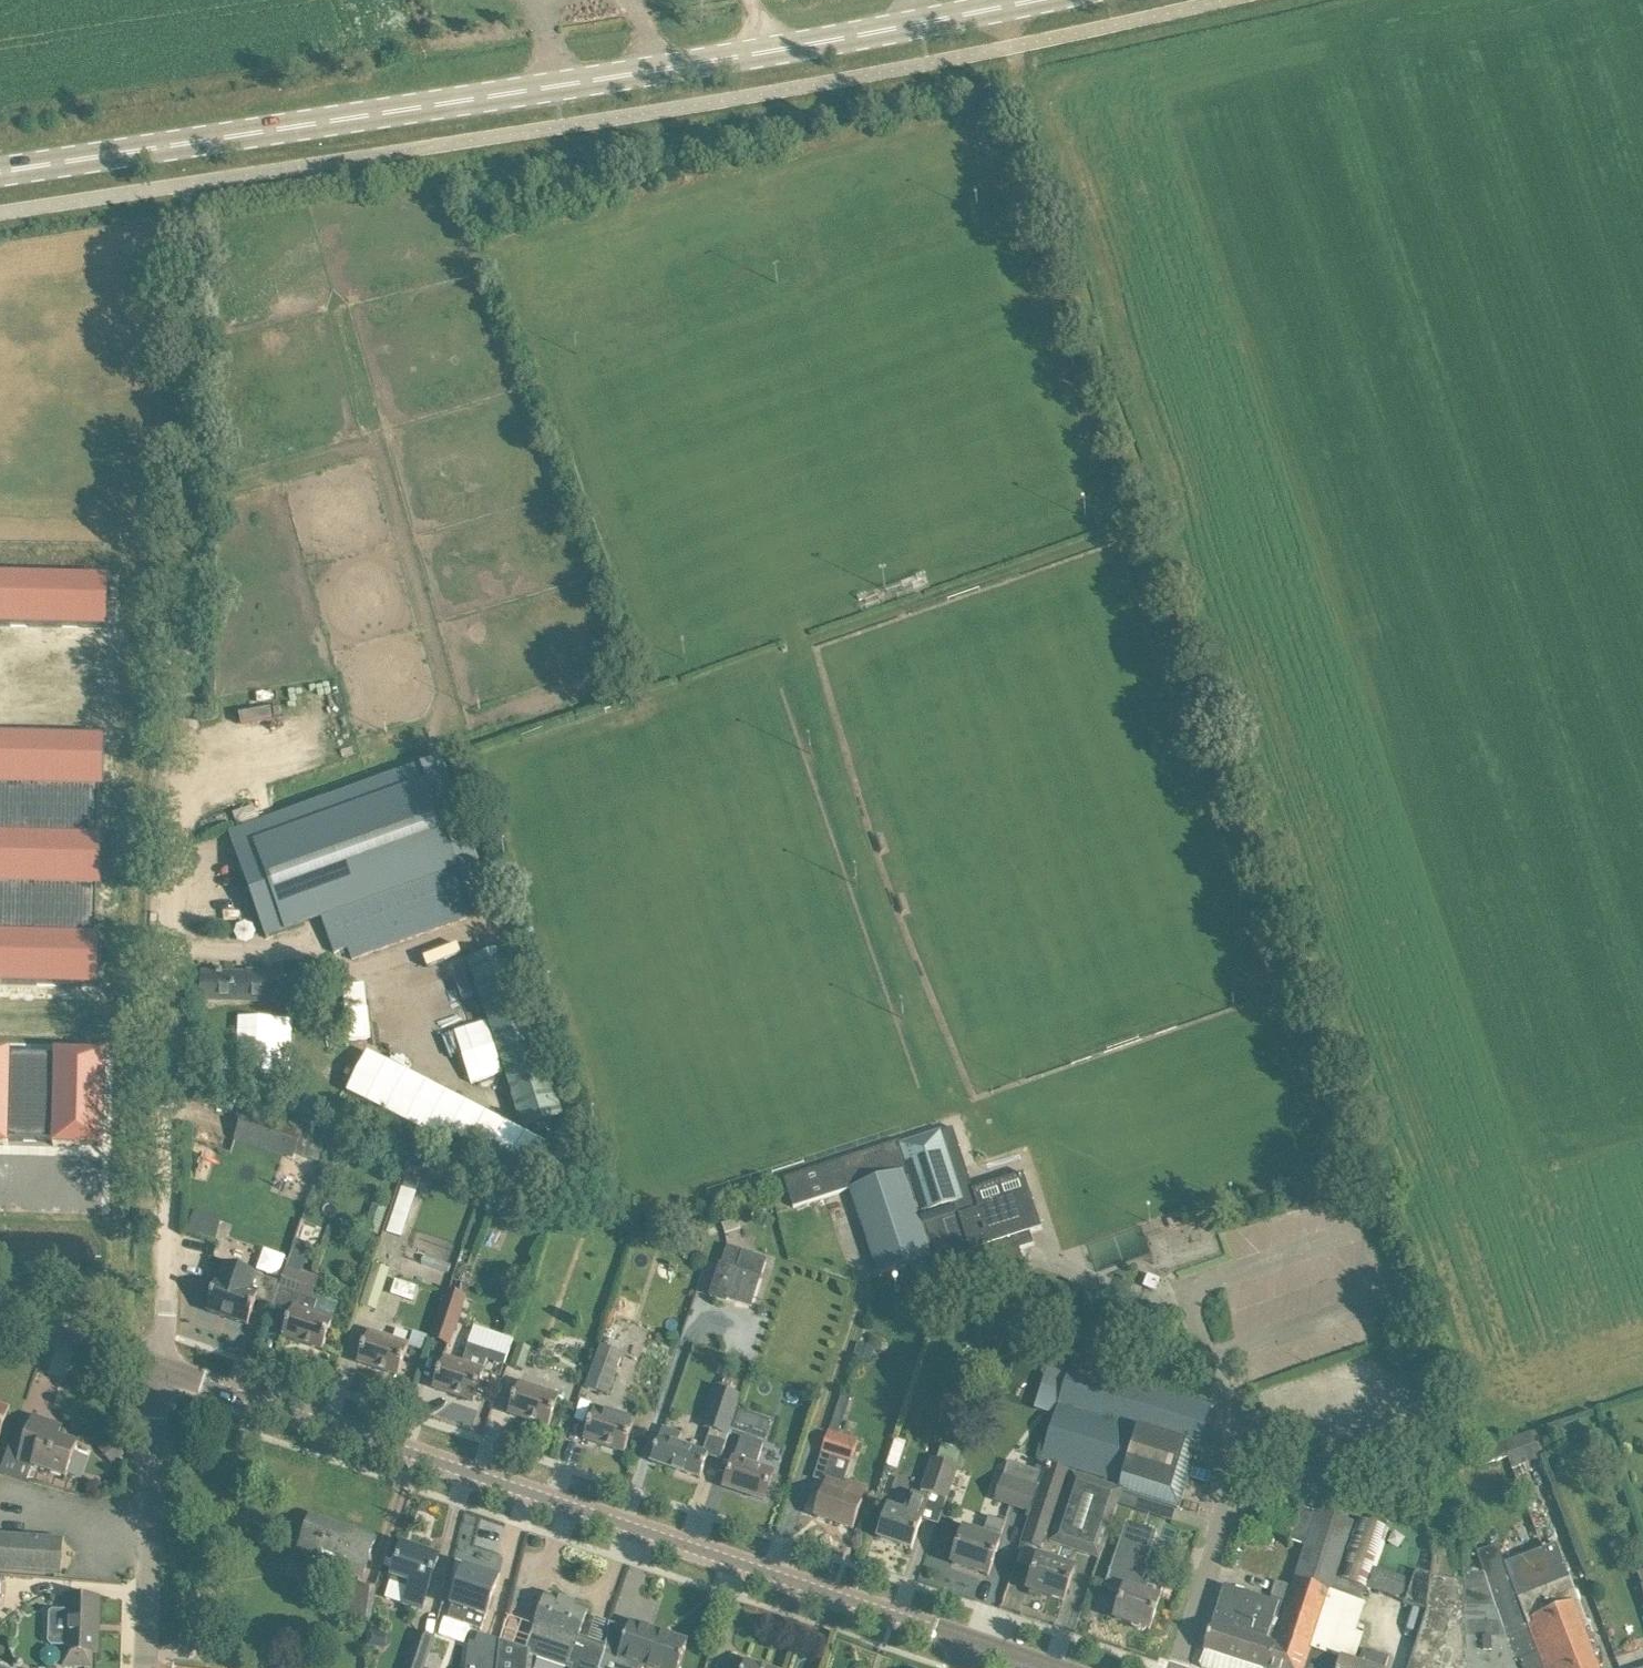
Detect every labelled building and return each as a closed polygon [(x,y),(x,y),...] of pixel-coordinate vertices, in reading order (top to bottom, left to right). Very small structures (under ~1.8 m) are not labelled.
[(104,628),(105,579),(0,577),(0,626),(104,628)] [(253,721),(310,713),(306,685),(249,692),(253,721)] [(103,992),(104,942),(98,942),(99,893),(105,893),(106,843),(100,843),(102,793),(107,794),(108,744),(0,742),(0,989),(103,992)] [(322,919),(334,953),(348,948),(352,960),(373,952),(476,916),(469,894),(489,887),(442,756),(235,829),(241,848),(236,850),(268,938),(322,919)] [(237,828),(259,821),(254,807),(233,815),(237,828)] [(469,963),(525,1131),(564,1118),(508,950),(469,963)] [(203,974),(203,999),(283,1000),(284,971),(255,971),(255,974),(224,974),(224,972),(219,972),(219,974),(203,974)] [(287,1019),(286,1060),(309,1060),(310,1020),(287,1019)] [(8,1145),(9,1141),(54,1142),(54,1147),(104,1148),(104,1142),(106,1054),(57,1053),(57,1057),(10,1056),(10,1052),(0,1052),(0,1145),(8,1145)] [(266,1117),(245,1110),(236,1139),(294,1159),(296,1155),(318,1162),(327,1136),(266,1117)] [(963,1214),(959,1203),(965,1201),(942,1132),(901,1145),(900,1143),(842,1162),(849,1181),(833,1186),(827,1167),(784,1181),(793,1208),(851,1189),(904,1172),(918,1216),(930,1253),(934,1252),(935,1253),(952,1248),(959,1269),(975,1264),(978,1276),(1024,1261),(1020,1249),(1034,1244),(1030,1232),(1042,1228),(1030,1192),(963,1214)] [(216,1135),(213,1145),(224,1149),(227,1139),(216,1135)] [(851,1189),(866,1234),(879,1275),(932,1257),(930,1253),(918,1216),(904,1172),(851,1189)] [(402,1237),(417,1192),(403,1187),(387,1231),(402,1237)] [(197,1213),(191,1232),(202,1236),(209,1217),(197,1213)] [(267,1246),(259,1269),(281,1277),(289,1254),(267,1246)] [(295,1247),(287,1269),(303,1275),(311,1252),(295,1247)] [(710,1296),(727,1301),(728,1299),(751,1307),(766,1261),(744,1254),(744,1253),(728,1247),(723,1264),(721,1264),(710,1296)] [(430,1340),(450,1347),(468,1298),(461,1296),(464,1286),(471,1288),(482,1256),(462,1249),(430,1340)] [(207,1311),(248,1325),(257,1300),(275,1306),(278,1296),(282,1284),(256,1275),(257,1274),(226,1264),(220,1280),(218,1280),(207,1311)] [(374,1265),(361,1305),(376,1310),(390,1270),(374,1265)] [(303,1275),(287,1269),(282,1284),(278,1296),(295,1302),(283,1337),(323,1350),(334,1319),(314,1312),(317,1302),(311,1301),(318,1280),(303,1275)] [(1163,1281),(1149,1275),(1146,1281),(1161,1287),(1163,1281)] [(398,1277),(392,1293),(414,1301),(420,1286),(398,1277)] [(600,1348),(585,1387),(609,1397),(625,1353),(624,1353),(634,1321),(610,1312),(598,1347),(600,1348)] [(957,1322),(945,1322),(945,1337),(957,1337),(957,1322)] [(997,1344),(1002,1331),(993,1328),(988,1341),(997,1344)] [(369,1331),(365,1341),(358,1362),(399,1376),(409,1345),(369,1331)] [(415,1331),(410,1346),(425,1351),(430,1337),(415,1331)] [(525,1372),(533,1348),(517,1342),(509,1366),(525,1372)] [(444,1357),(441,1367),(434,1388),(474,1402),(491,1352),(470,1345),(464,1363),(444,1357)] [(1072,1364),(1042,1458),(1121,1483),(1119,1488),(1124,1489),(1123,1493),(1179,1511),(1211,1406),(1072,1364)] [(715,1389),(703,1428),(729,1436),(742,1396),(739,1395),(745,1377),(728,1371),(721,1391),(715,1389)] [(519,1382),(516,1392),(509,1413),(549,1427),(560,1396),(519,1382)] [(1055,1416),(1059,1404),(1062,1393),(1048,1389),(1041,1411),(1055,1416)] [(840,1434),(851,1397),(841,1393),(822,1454),(851,1463),(859,1440),(840,1434)] [(0,1406),(0,1434),(9,1409),(0,1406)] [(595,1408),(584,1439),(625,1453),(635,1421),(595,1408)] [(732,1432),(765,1443),(773,1419),(740,1408),(732,1432)] [(33,1467),(67,1479),(78,1445),(59,1438),(63,1428),(50,1424),(34,1418),(20,1456),(8,1451),(1,1473),(28,1482),(33,1467)] [(681,1445),(684,1435),(663,1428),(651,1462),(701,1478),(708,1456),(709,1455),(704,1453),(681,1445)] [(1508,1456),(1513,1468),(1540,1458),(1530,1431),(1464,1456),(1469,1470),(1508,1456)] [(943,1444),(938,1460),(959,1467),(964,1451),(943,1444)] [(764,1500),(773,1472),(756,1467),(759,1457),(738,1450),(725,1486),(764,1500)] [(932,1458),(922,1492),(949,1500),(959,1467),(938,1460),(932,1458)] [(1037,1486),(1042,1472),(1009,1461),(995,1501),(1030,1513),(1039,1487),(1037,1486)] [(1023,1544),(1042,1550),(1040,1557),(1039,1557),(1028,1590),(1064,1602),(1075,1569),(1057,1563),(1062,1549),(1100,1561),(1124,1489),(1049,1467),(1032,1517),(1023,1544)] [(827,1479),(814,1517),(853,1530),(863,1502),(846,1496),(849,1487),(827,1479)] [(889,1508),(878,1538),(912,1550),(922,1519),(929,1498),(913,1493),(906,1514),(889,1508)] [(1203,1667),(1339,1667),(1351,1631),(1365,1588),(1336,1578),(1335,1578),(1353,1523),(1336,1517),(1336,1516),(1333,1514),(1333,1516),(1316,1511),(1315,1513),(1300,1508),(1298,1515),(1270,1506),(1262,1531),(1306,1545),(1286,1605),(1224,1586),(1204,1650),(1205,1650),(1201,1664),(1203,1667)] [(376,1540),(311,1516),(302,1542),(296,1560),(340,1576),(342,1570),(362,1578),(376,1540)] [(965,1527),(959,1543),(952,1564),(989,1576),(996,1555),(1007,1522),(989,1516),(984,1533),(965,1527)] [(1368,1589),(1388,1531),(1355,1520),(1354,1520),(1353,1523),(1336,1578),(1365,1588),(1368,1589)] [(1164,1587),(1143,1580),(1144,1579),(1142,1578),(1157,1532),(1127,1522),(1105,1587),(1124,1593),(1115,1619),(1134,1625),(1134,1624),(1147,1628),(1146,1629),(1150,1630),(1164,1587)] [(65,1540),(0,1535),(0,1570),(62,1575),(65,1540)] [(1556,1545),(1506,1564),(1499,1544),(1477,1552),(1484,1574),(1483,1574),(1516,1667),(1598,1667),(1582,1627),(1587,1625),(1556,1545)] [(386,1598),(421,1610),(428,1589),(429,1589),(439,1559),(403,1546),(396,1567),(386,1598)] [(1435,1547),(1432,1575),(1427,1611),(1412,1660),(1409,1667),(1468,1667),(1465,1574),(1463,1550),(1435,1547)] [(465,1567),(458,1588),(448,1619),(482,1630),(499,1579),(465,1567)] [(1483,1574),(1465,1574),(1468,1667),(1516,1667),(1483,1574)] [(377,1587),(360,1585),(359,1586),(356,1625),(373,1627),(377,1587)] [(585,1643),(577,1641),(588,1609),(548,1595),(529,1651),(529,1655),(564,1667),(600,1667),(605,1652),(601,1651),(602,1649),(601,1649),(599,1644),(589,1640),(585,1643)] [(51,1613),(50,1643),(53,1646),(66,1647),(65,1667),(93,1667),(93,1652),(98,1652),(100,1599),(68,1598),(68,1610),(55,1609),(51,1613)] [(644,1667),(648,1667),(679,1667),(688,1641),(626,1622),(615,1656),(605,1652),(600,1667),(644,1667)] [(437,1636),(419,1630),(406,1667),(426,1667),(437,1636)] [(1351,1631),(1339,1667),(1385,1667),(1389,1658),(1364,1649),(1359,1665),(1348,1661),(1356,1656),(1363,1635),(1351,1631)] [(467,1667),(498,1667),(501,1641),(479,1634),(476,1643),(471,1642),(467,1667)] [(529,1655),(529,1651),(501,1641),(498,1667),(528,1667),(529,1655)]
